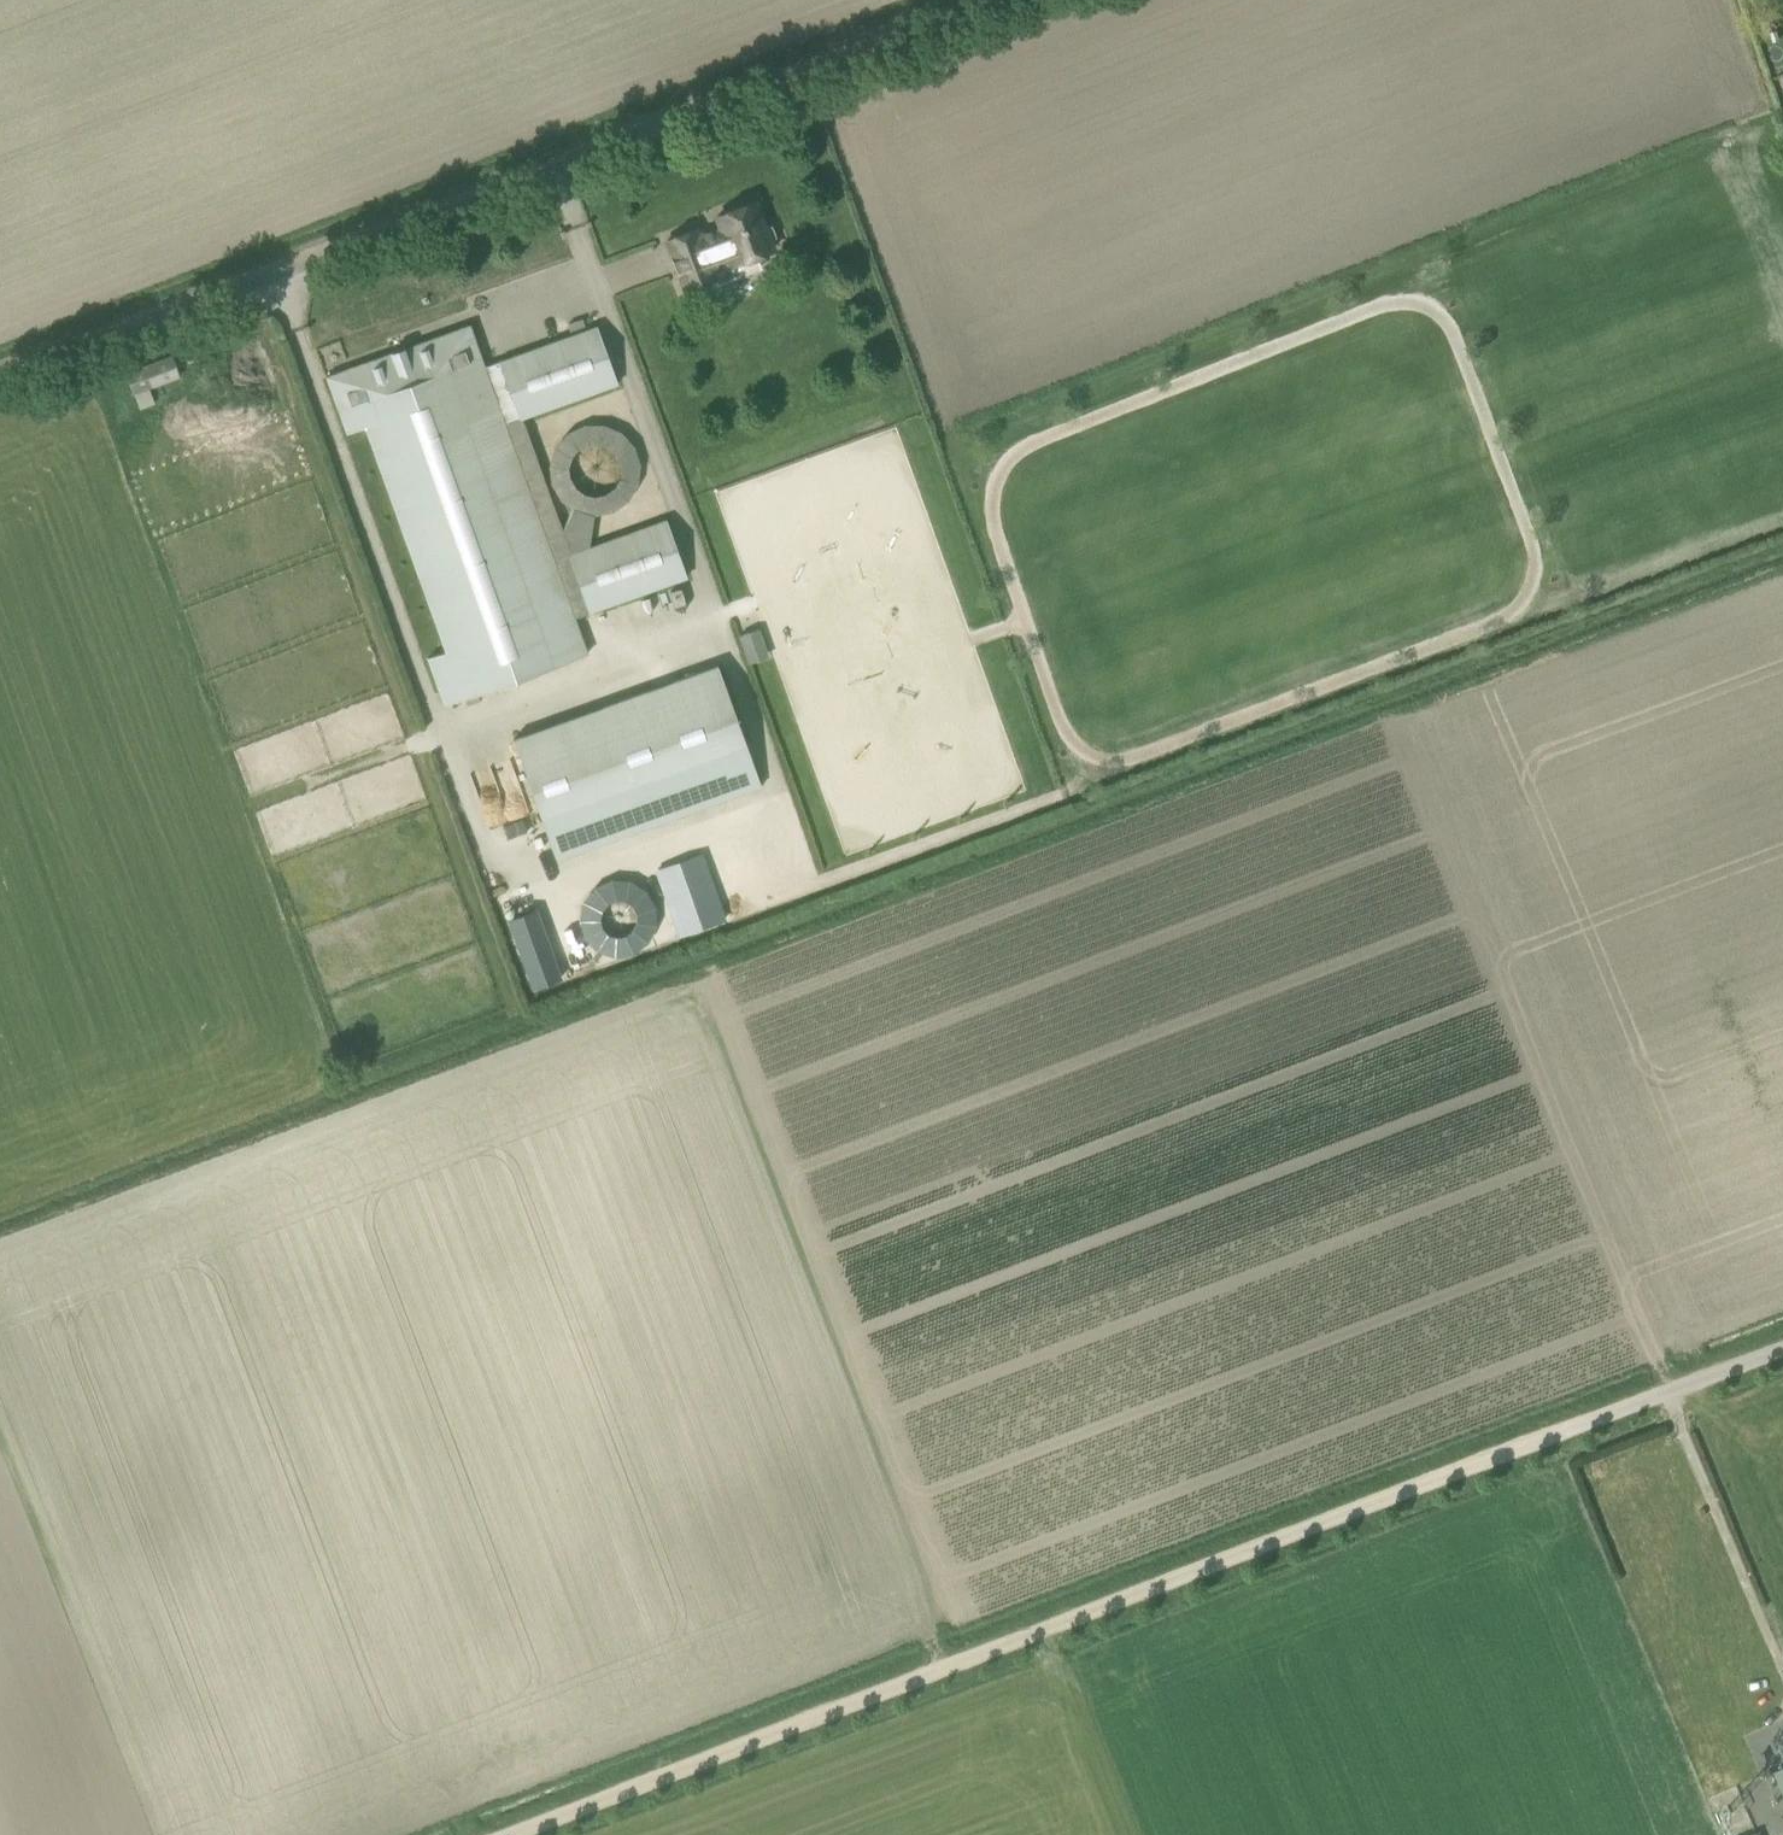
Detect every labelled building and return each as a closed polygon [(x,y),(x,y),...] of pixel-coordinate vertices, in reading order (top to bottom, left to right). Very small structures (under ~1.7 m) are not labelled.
[(721,227),(704,234),(699,235),(697,229),(667,240),(686,290),(714,279),(716,284),(741,275),(736,263),(773,249),(772,243),(777,236),(773,225),(765,223),(755,202),(717,216),(721,227)] [(428,657),(445,705),(587,654),(574,617),(686,577),(666,520),(571,554),(523,418),(617,384),(596,326),(485,366),(470,325),(405,348),(403,348),(403,349),(393,353),(393,351),(391,352),(327,376),(347,433),(365,426),(446,651),(428,657)] [(167,353),(121,372),(136,407),(152,400),(146,388),(176,375),(167,353)] [(568,423),(567,439),(608,441),(607,453),(623,454),(624,426),(568,423)] [(735,632),(744,660),(765,654),(756,625),(735,632)] [(514,739),(557,859),(761,786),(718,665),(514,739)] [(701,855),(657,871),(680,933),(724,917),(701,855)]
